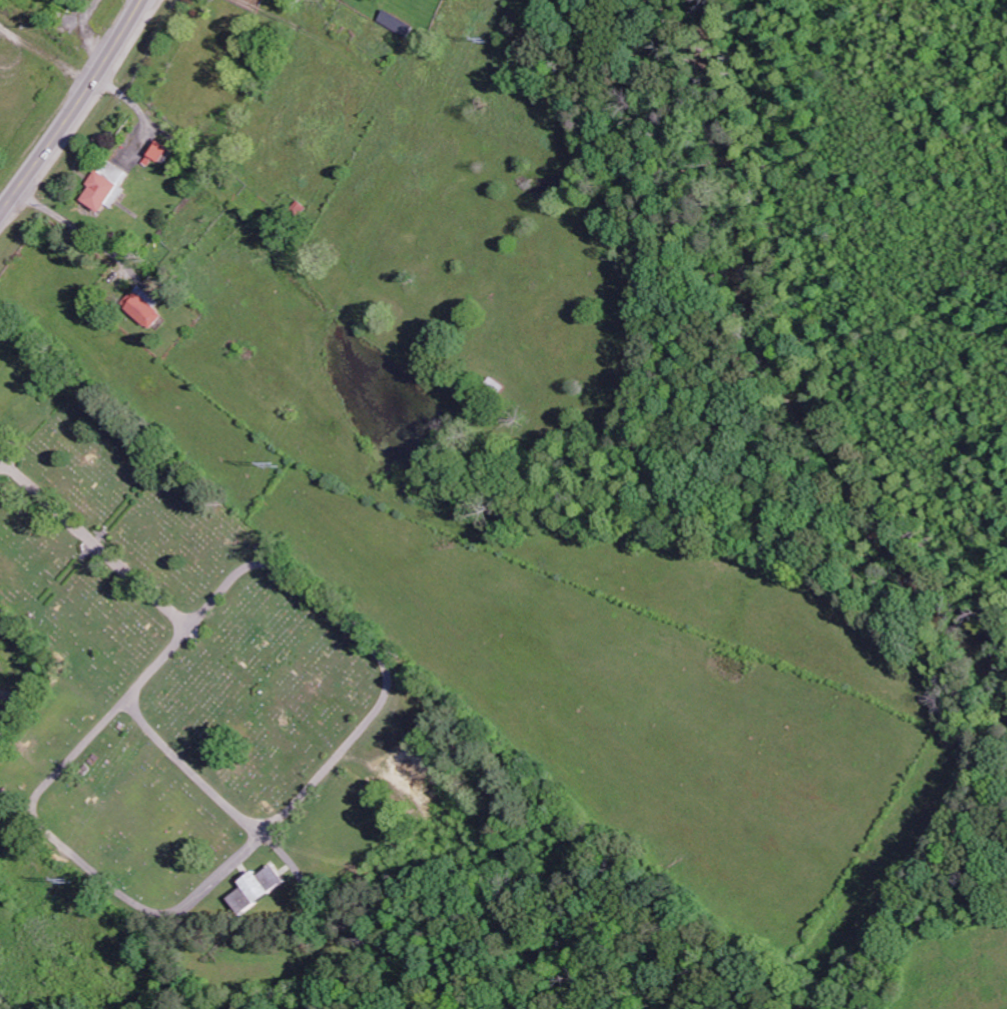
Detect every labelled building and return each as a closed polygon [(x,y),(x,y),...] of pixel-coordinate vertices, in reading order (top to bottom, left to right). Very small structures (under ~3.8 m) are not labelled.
[(410,39),(417,27),(388,10),(381,22),(410,39)] [(148,155),(164,163),(172,148),(156,139),(148,155)] [(94,188),(85,201),(102,213),(122,186),(101,171),(91,185),(94,188)] [(157,309),(162,302),(140,286),(124,308),(154,330),(165,315),(157,309)] [(243,882),(248,888),(233,898),(245,914),(289,882),(276,865),(261,876),(258,871),(243,882)]
